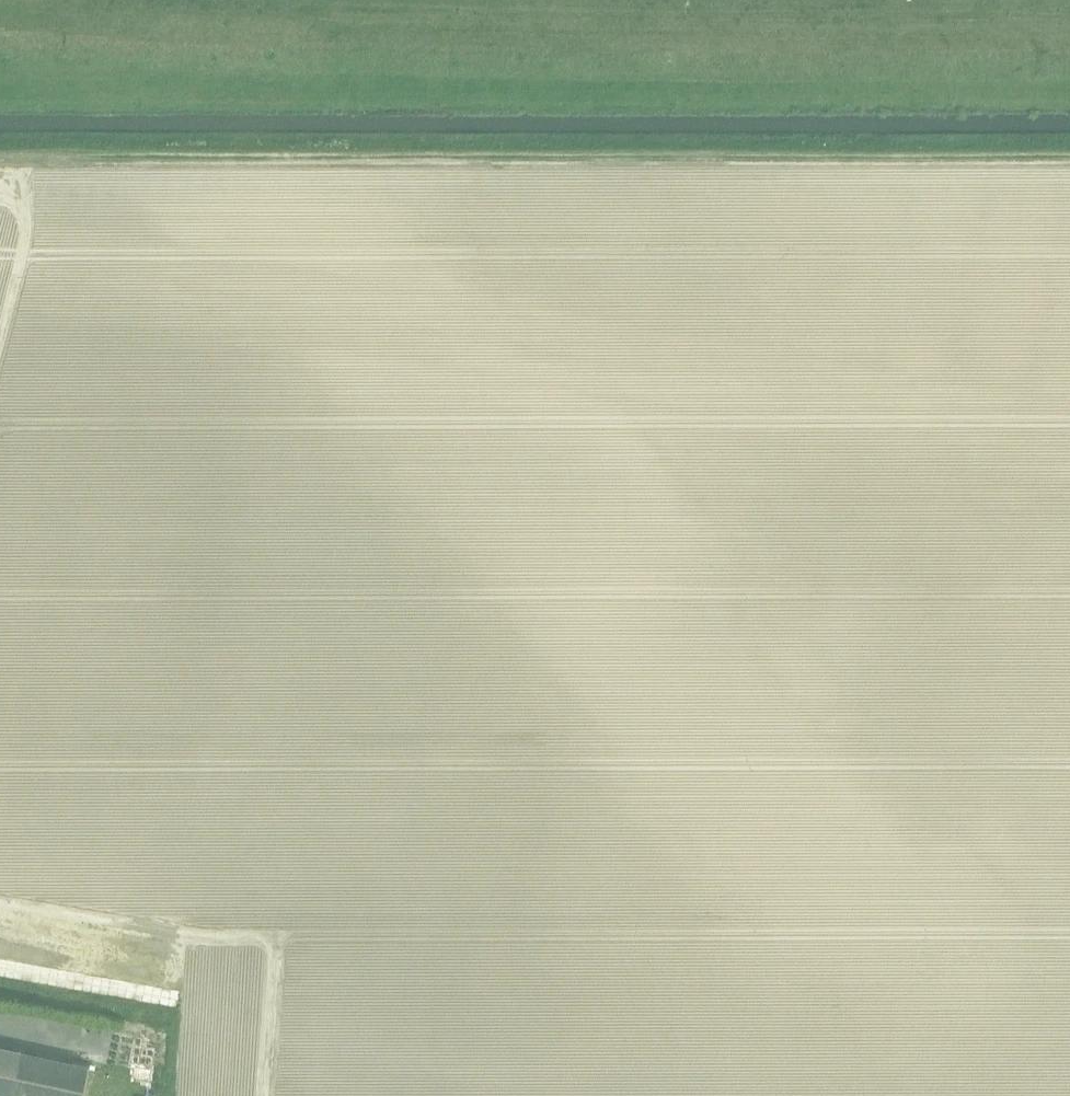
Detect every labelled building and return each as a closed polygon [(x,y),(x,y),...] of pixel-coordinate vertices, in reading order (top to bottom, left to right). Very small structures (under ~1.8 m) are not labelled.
[(23,1052),(0,1047),(0,1092),(14,1095),(23,1052)] [(14,1095),(18,1095),(84,1095),(90,1068),(23,1052),(14,1095)]
